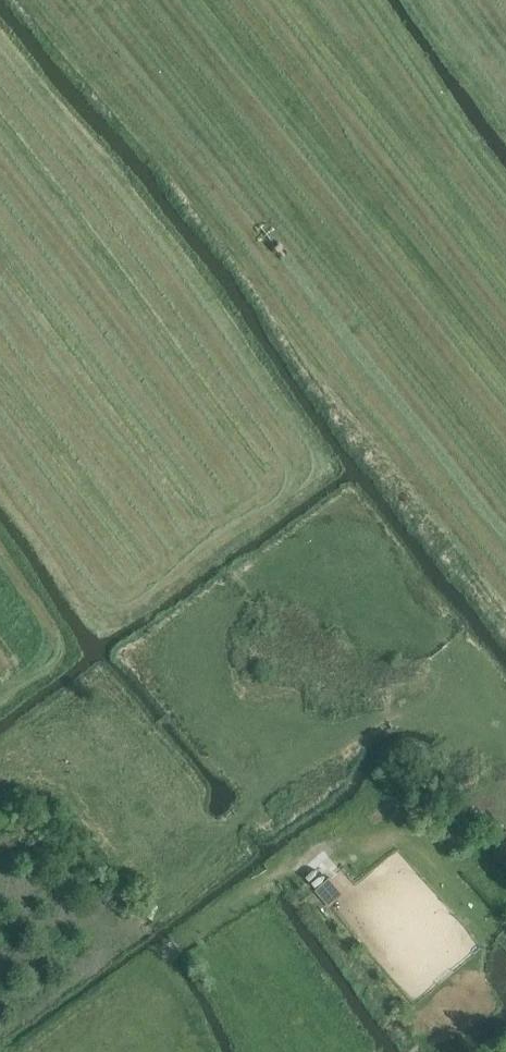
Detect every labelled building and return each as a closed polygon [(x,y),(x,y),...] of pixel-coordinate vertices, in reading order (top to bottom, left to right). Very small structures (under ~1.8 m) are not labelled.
[(335,875),(317,886),(328,905),(346,895),(335,875)]
